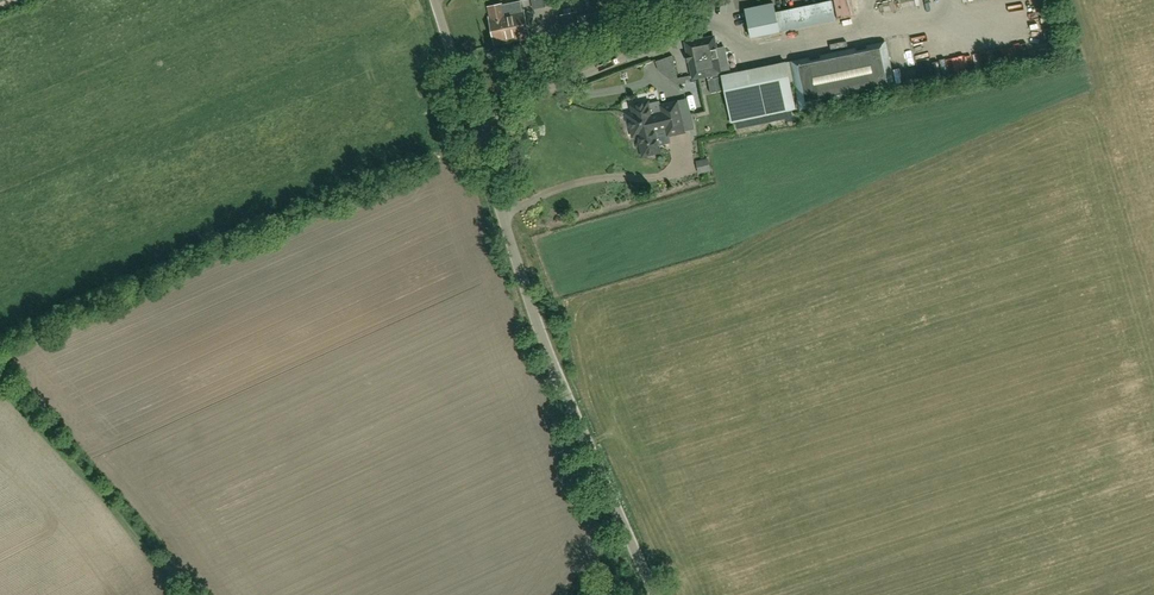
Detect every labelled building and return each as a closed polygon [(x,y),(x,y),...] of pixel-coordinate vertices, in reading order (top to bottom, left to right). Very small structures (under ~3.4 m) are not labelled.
[(559,4),(558,0),(531,0),(533,9),(559,4)] [(835,21),(831,0),(792,0),(745,10),(751,38),(835,21)] [(522,11),(521,7),(518,4),(513,5),(511,9),(512,13),(505,15),(503,4),(490,7),(492,17),(490,18),(496,45),(530,38),(525,11),(522,11)] [(564,33),(580,29),(576,12),(573,13),(571,5),(560,6),(561,15),(560,15),(564,33)] [(721,73),(713,37),(686,43),(693,79),(721,73)] [(1035,51),(1050,48),(1048,40),(1033,43),(1035,51)] [(791,62),(801,109),(894,90),(884,43),(791,62)] [(1023,46),(1008,49),(1011,62),(1025,59),(1023,46)] [(785,63),(721,76),(731,123),(795,110),(785,63)] [(933,65),(920,69),(922,78),(936,75),(933,65)] [(660,153),(656,132),(666,130),(667,137),(685,133),(678,101),(660,105),(662,112),(652,114),(649,102),(625,107),(633,138),(638,136),(643,157),(660,153)]
